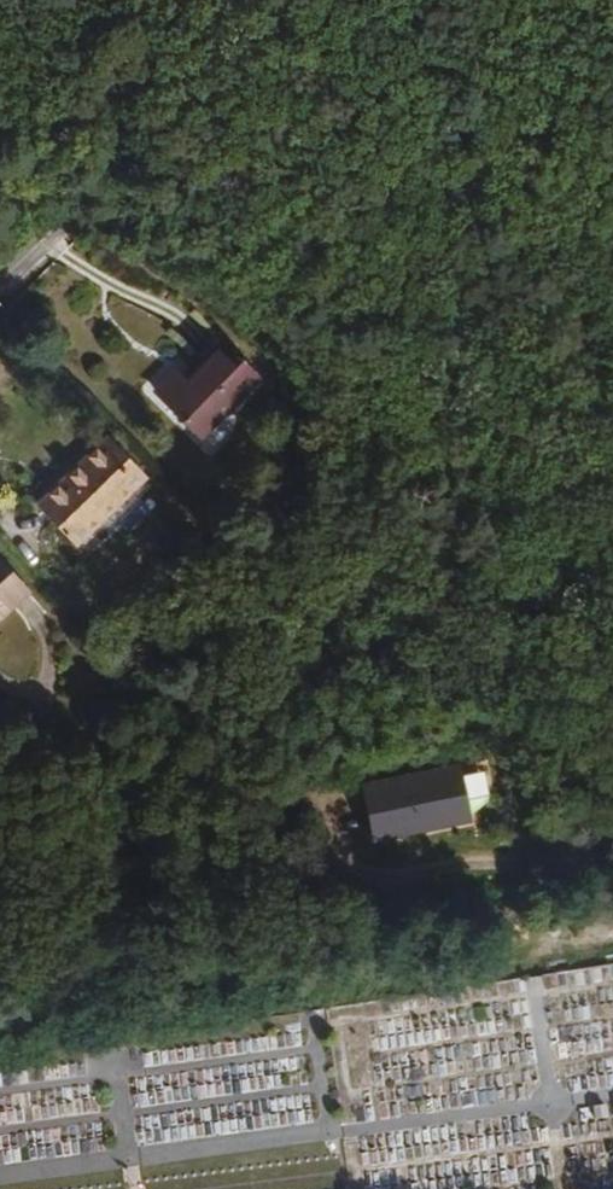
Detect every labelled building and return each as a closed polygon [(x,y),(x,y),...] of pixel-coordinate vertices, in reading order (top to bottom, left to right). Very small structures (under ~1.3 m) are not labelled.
[(198,438),(261,378),(223,339),(183,376),(177,369),(154,391),(198,438)] [(76,542),(145,476),(109,438),(40,505),(76,542)] [(28,593),(0,562),(0,618),(28,593)] [(540,698),(512,696),(511,707),(539,708),(540,698)] [(477,828),(465,765),(362,785),(366,804),(372,834),(375,848),(422,839),(477,828)] [(573,780),(562,786),(569,801),(580,795),(573,780)] [(608,1101),(593,1104),(596,1120),(611,1118),(608,1101)]
